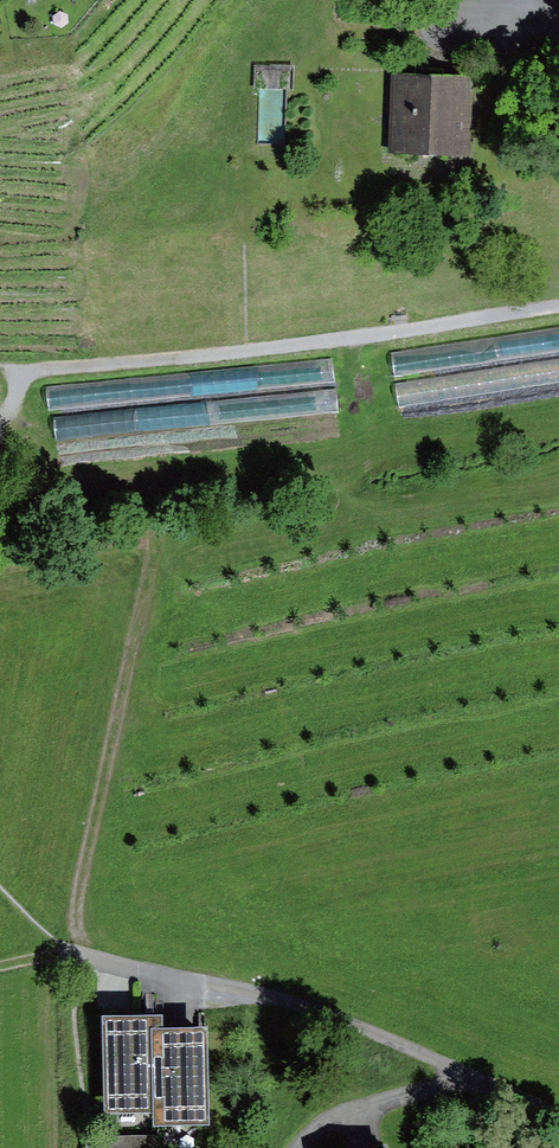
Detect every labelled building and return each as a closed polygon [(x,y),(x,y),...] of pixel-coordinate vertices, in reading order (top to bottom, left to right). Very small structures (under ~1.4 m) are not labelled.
[(476,77),(406,74),(403,145),(473,148),(476,77)] [(108,1011),(114,1139),(87,1140),(88,1147),(160,1147),(158,1128),(217,1127),(215,1025),(168,1026),(168,1010),(108,1011)]
